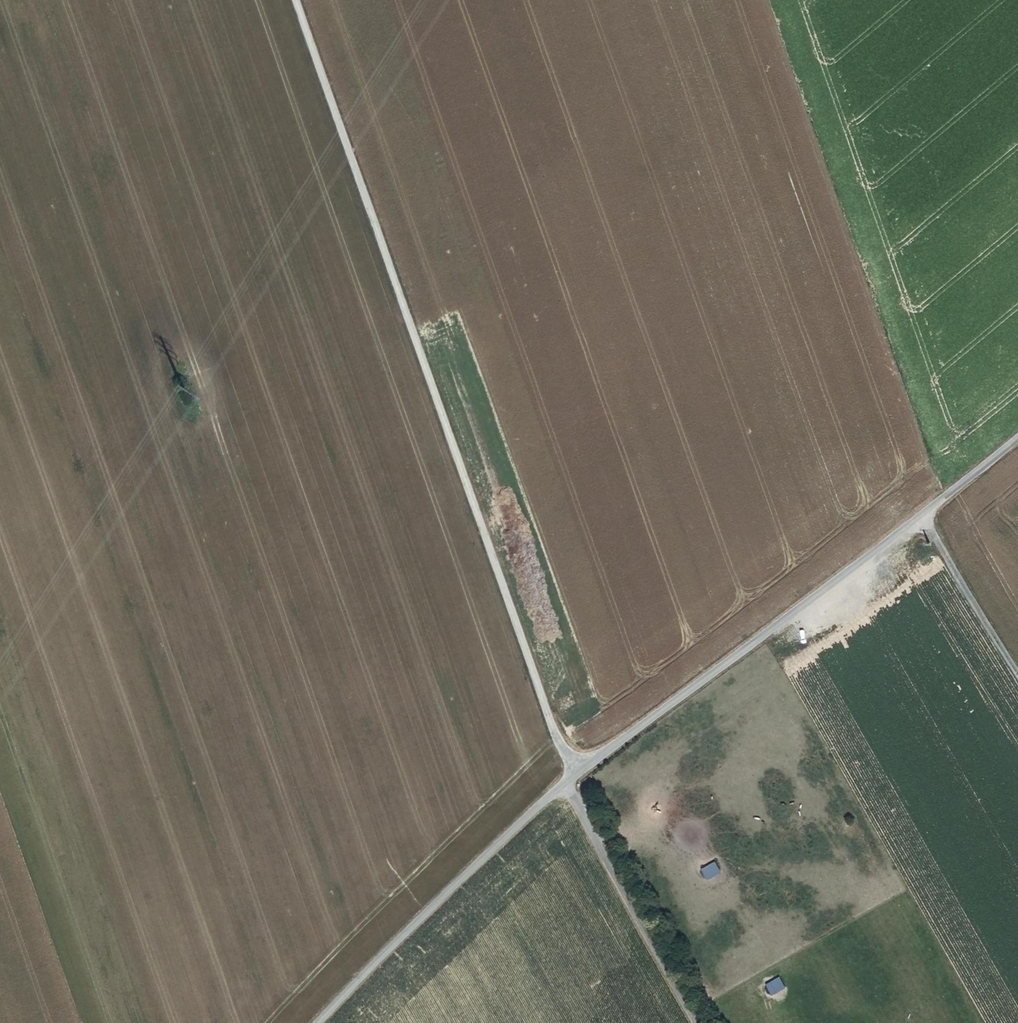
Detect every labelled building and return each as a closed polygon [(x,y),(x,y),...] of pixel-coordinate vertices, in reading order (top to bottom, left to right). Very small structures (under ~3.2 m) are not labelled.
[(707,879),(721,871),(714,860),(701,868),(707,879)] [(772,995),(786,986),(779,975),(765,984),(772,995)]
